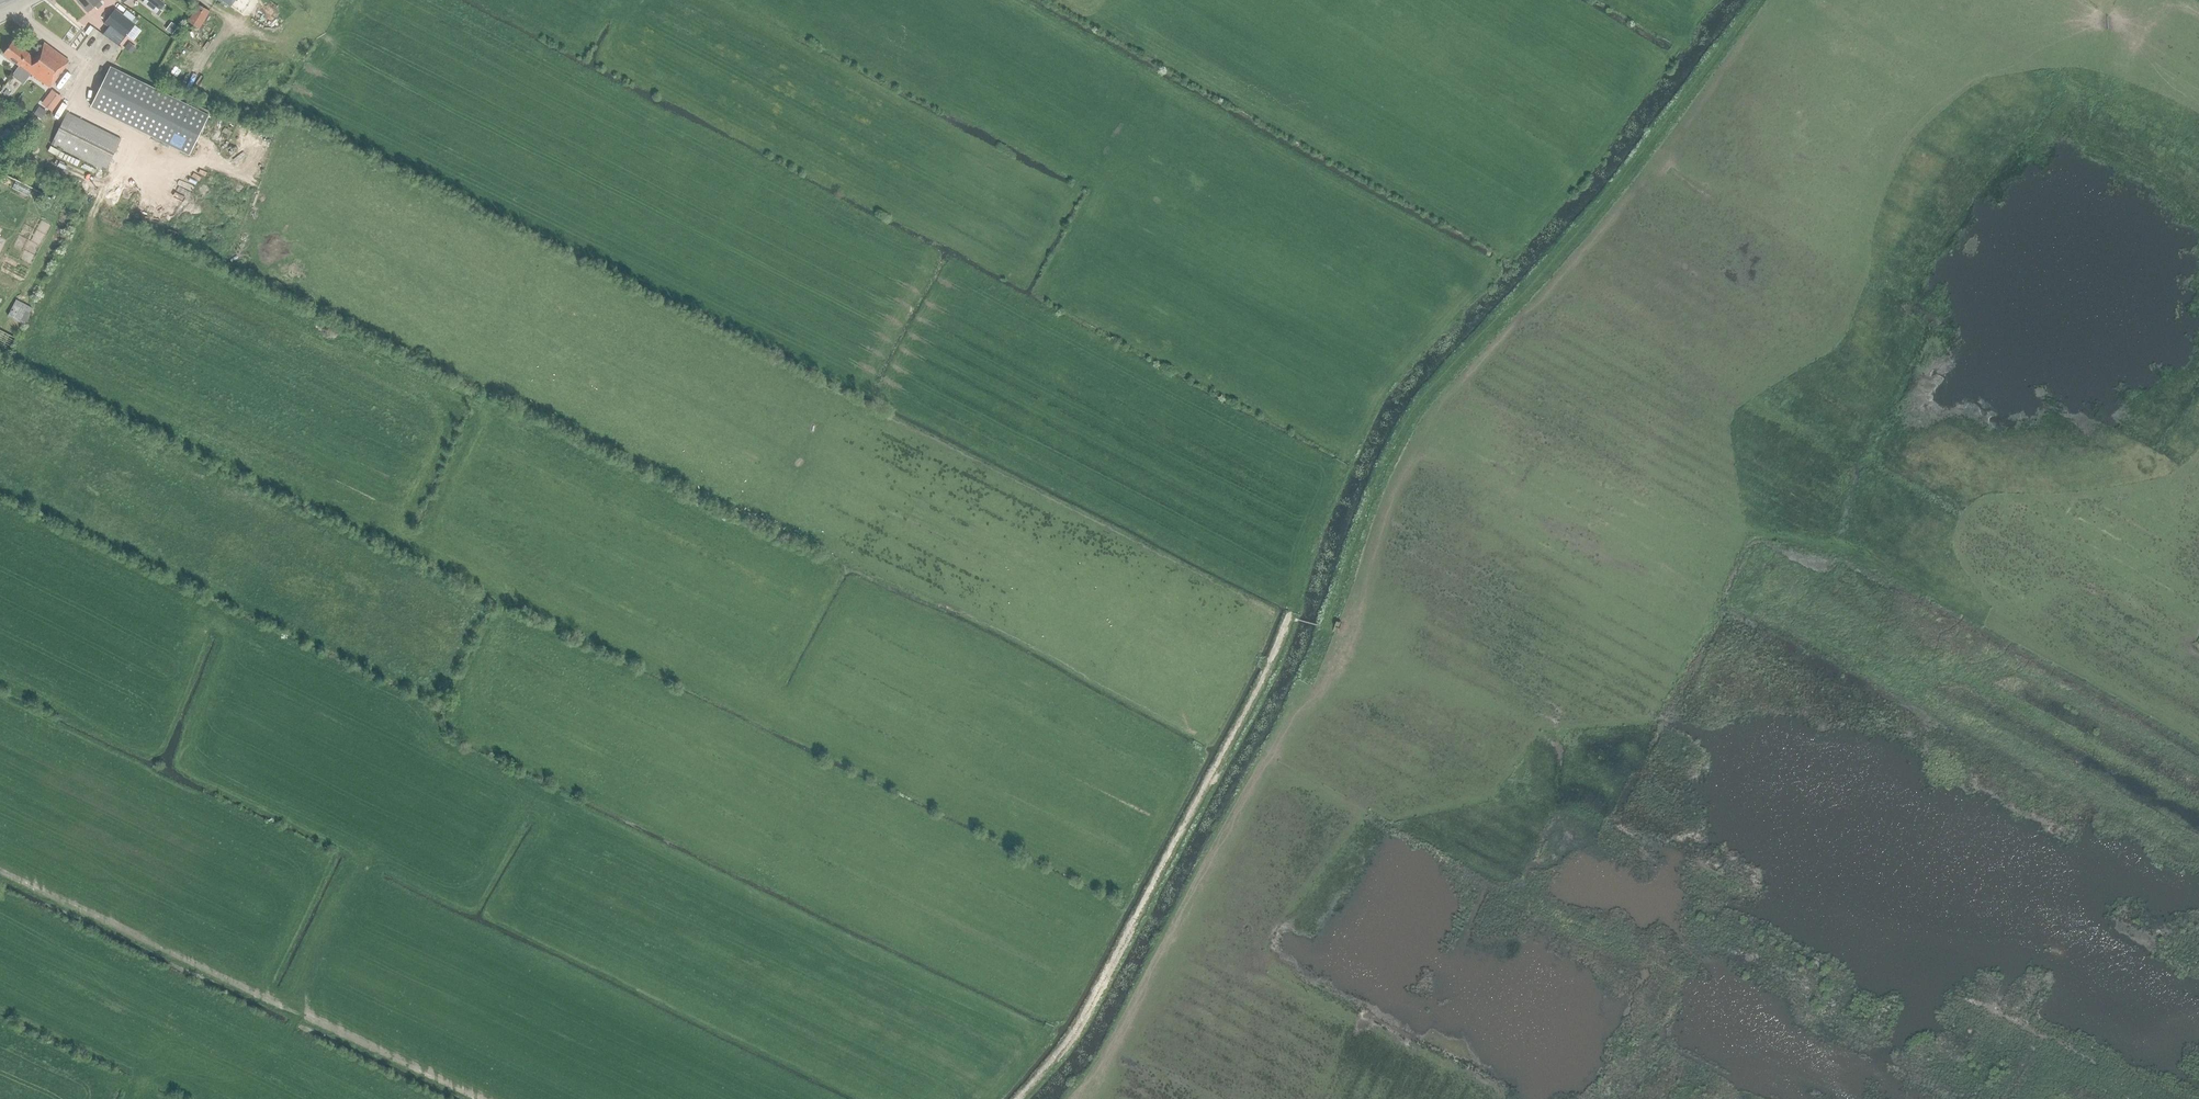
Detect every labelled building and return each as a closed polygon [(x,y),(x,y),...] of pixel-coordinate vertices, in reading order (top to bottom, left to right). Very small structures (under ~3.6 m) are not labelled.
[(101,0),(77,0),(87,12),(94,6),(97,9),(103,4),(100,0),(101,0)] [(160,0),(147,0),(159,9),(164,3),(160,0)] [(199,29),(209,11),(198,4),(187,22),(199,29)] [(104,23),(124,38),(135,24),(115,9),(104,23)] [(171,21),(165,29),(172,34),(177,26),(171,21)] [(28,53),(12,41),(3,54),(19,65),(20,65),(25,69),(24,69),(49,88),(69,61),(44,43),(33,57),(28,54),(28,53)] [(209,115),(110,67),(91,106),(189,154),(209,115)] [(55,87),(45,103),(57,110),(67,94),(55,87)] [(42,105),(37,113),(46,118),(51,110),(42,105)] [(105,170),(121,139),(67,112),(51,144),(105,170)] [(10,144),(16,135),(5,128),(0,136),(0,138),(10,144)] [(22,178),(19,184),(29,189),(32,183),(22,178)] [(7,316),(19,322),(23,324),(32,307),(15,299),(7,316)] [(16,339),(0,330),(0,347),(9,352),(16,339)]
